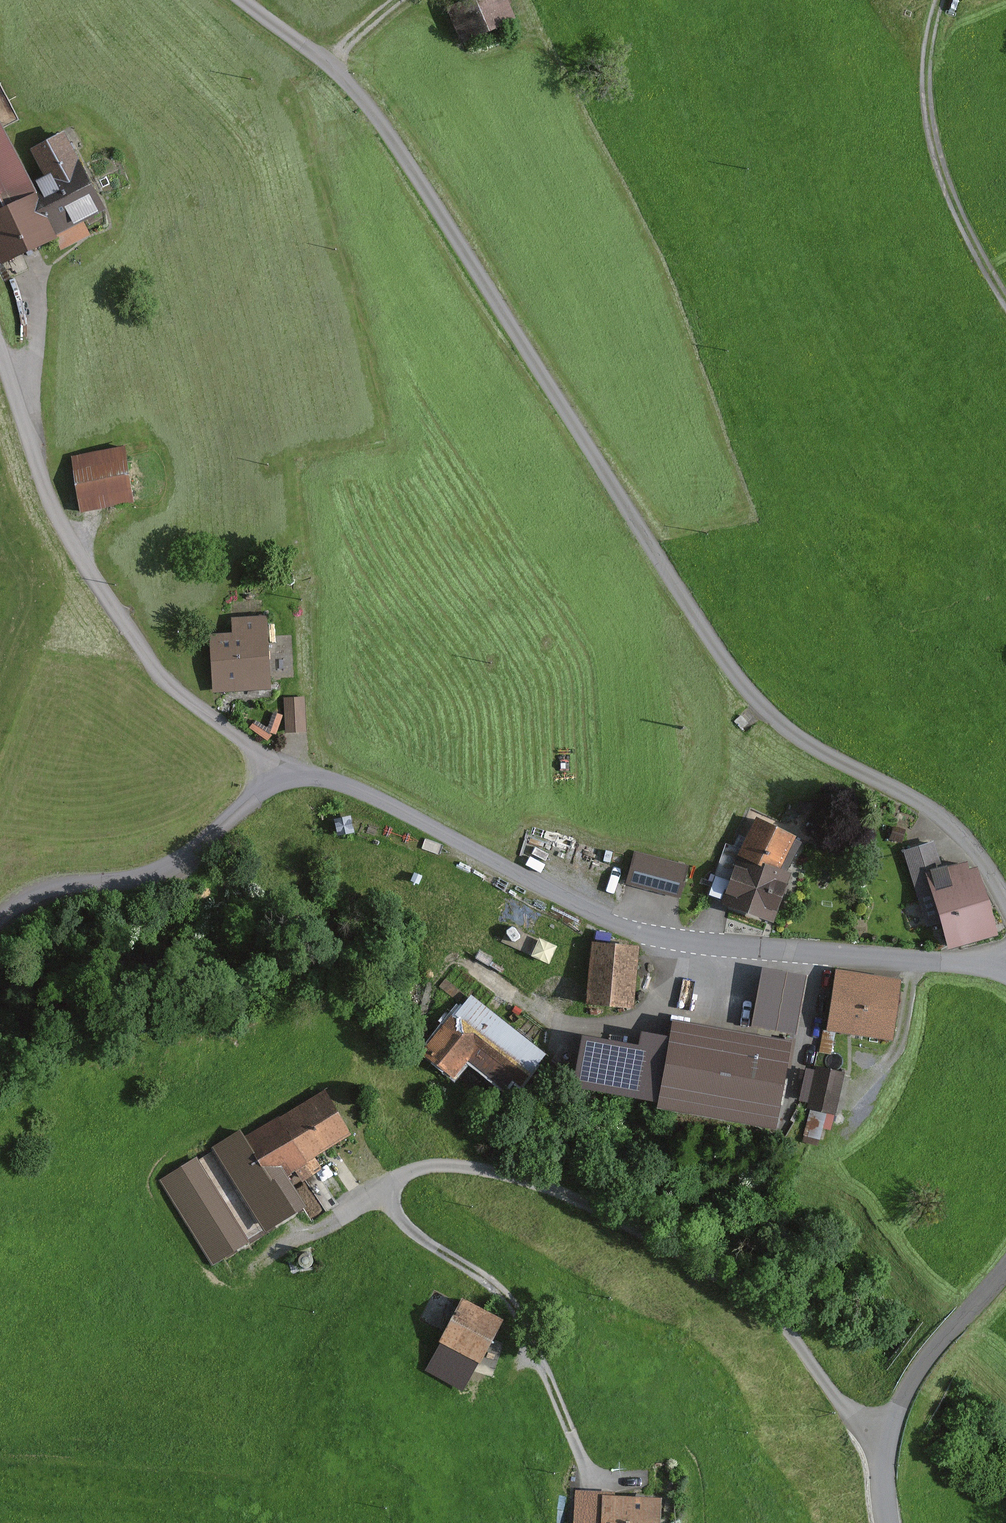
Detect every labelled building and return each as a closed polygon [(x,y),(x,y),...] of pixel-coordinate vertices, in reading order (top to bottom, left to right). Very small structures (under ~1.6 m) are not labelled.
[(473,37),(530,23),(524,0),(463,0),(473,37)] [(0,87),(0,210),(52,183),(0,87)] [(0,218),(0,233),(21,275),(133,220),(106,166),(0,218)] [(141,446),(79,457),(89,513),(151,501),(141,446)] [(220,620),(219,685),(289,686),(290,622),(220,620)] [(309,691),(288,692),(289,727),(311,726),(309,691)] [(784,923),(816,831),(767,814),(735,906),(784,923)] [(680,899),(690,866),(634,849),(624,882),(680,899)] [(1005,936),(980,867),(930,885),(956,955),(1005,936)] [(645,1007),(651,944),(604,940),(598,1003),(645,1007)] [(807,975),(761,967),(751,1026),(797,1034),(807,975)] [(901,979),(838,972),(832,1032),(895,1039),(901,979)] [(473,988),(427,1048),(458,1072),(471,1055),(518,1091),(551,1048),(473,988)] [(793,1039),(672,1020),(670,1036),(658,1102),(658,1108),(779,1127),(793,1039)] [(658,1102),(670,1036),(641,1030),(638,1045),(584,1035),(575,1087),(658,1102)] [(844,1073),(814,1067),(805,1110),(834,1116),(844,1073)] [(336,1089),(257,1132),(286,1185),(296,1179),(365,1141),(336,1089)] [(257,1132),(224,1151),(270,1234),(313,1210),(296,1179),(286,1185),(257,1132)] [(254,1245),(198,1160),(159,1185),(215,1271),(254,1245)] [(495,1372),(521,1322),(470,1296),(444,1345),(495,1372)] [(606,1494),(608,1522),(690,1522),(687,1488),(606,1494)]
